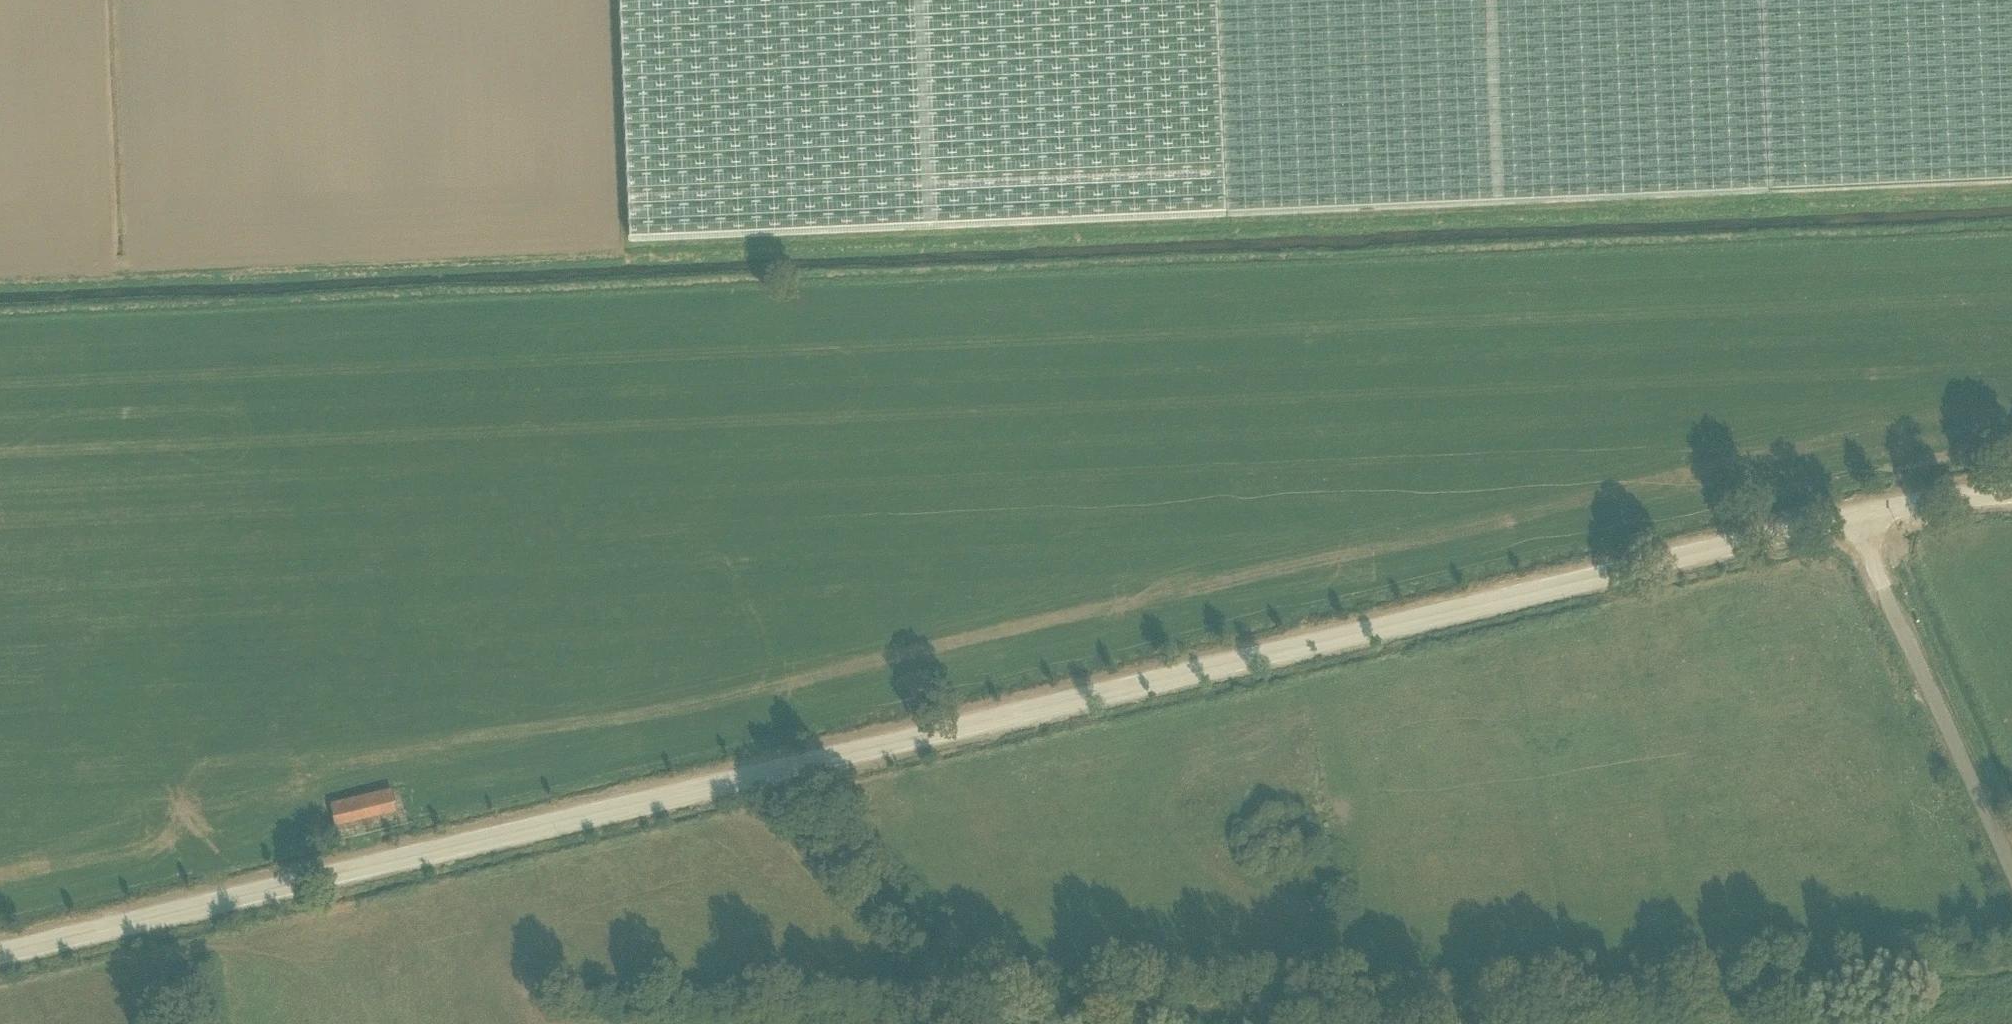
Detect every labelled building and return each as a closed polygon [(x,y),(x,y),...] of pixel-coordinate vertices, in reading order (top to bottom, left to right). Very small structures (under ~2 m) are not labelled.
[(631,242),(2011,183),(2011,0),(621,0),(631,242)] [(337,827),(399,813),(394,788),(332,802),(337,827)]
